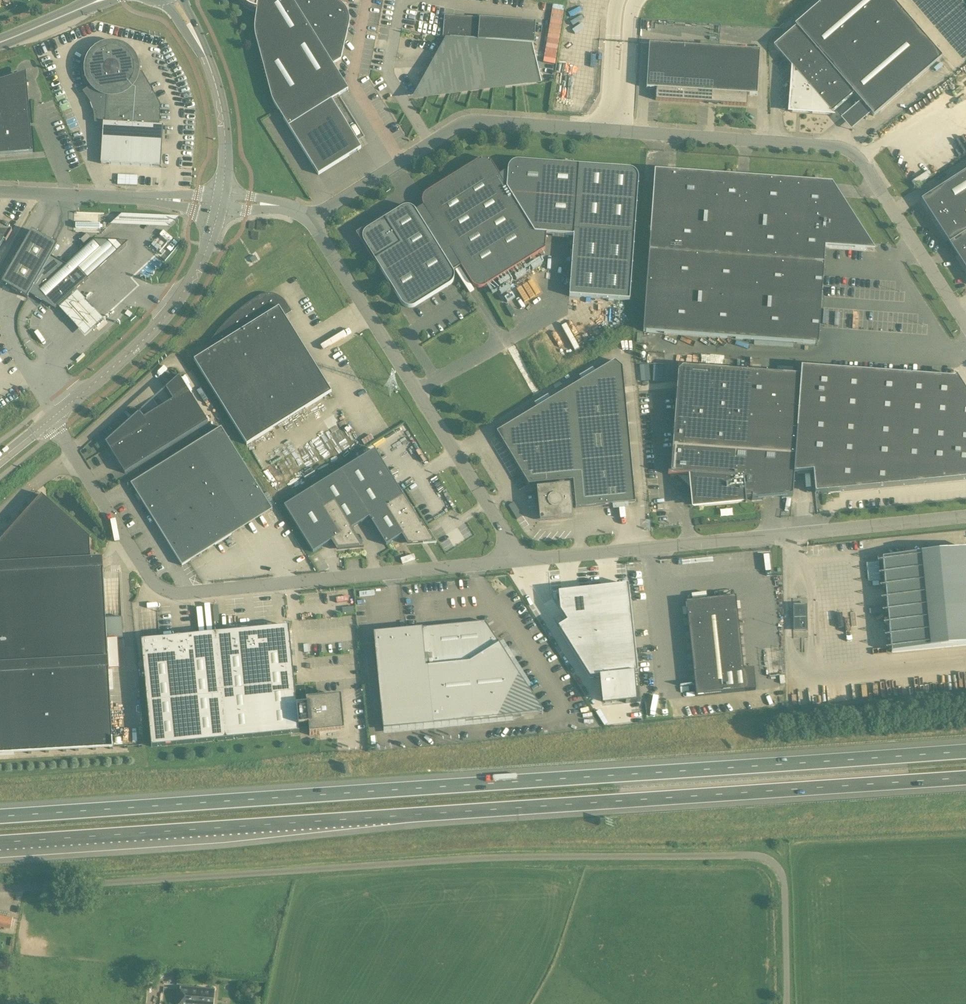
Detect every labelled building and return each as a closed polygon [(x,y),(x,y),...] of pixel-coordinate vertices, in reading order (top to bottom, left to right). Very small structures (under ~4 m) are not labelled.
[(256,11),(255,23),(254,25),(254,27),(254,29),(254,32),(255,34),(255,36),(272,100),(280,112),(321,178),(369,146),(337,97),(348,90),(332,64),(341,59),(349,25),(349,23),(349,22),(349,20),(349,19),(349,17),(349,16),(349,15),(348,13),(348,12),(347,10),(346,9),(345,7),(344,6),(343,5),(342,3),(340,2),(339,1),(338,1),(337,0),(240,0),(241,0),(241,1),(243,3),(244,5),(246,6),(247,7),(249,8),(251,9),(254,10),(256,11)] [(854,94),(860,102),(841,118),(852,131),(871,114),(873,117),(942,57),(892,0),(824,0),(795,25),(796,27),(773,46),(793,70),(790,111),(831,114),(854,94)] [(444,16),(442,38),(450,38),(420,94),(523,79),(538,77),(530,44),(534,44),(536,22),(444,16)] [(747,95),(757,96),(759,51),(649,44),(646,89),(656,89),(655,101),(746,106),(747,95)] [(124,48),(122,48),(121,47),(119,46),(116,45),(114,45),(113,45),(111,45),(109,45),(108,45),(106,46),(104,46),(103,47),(101,47),(99,48),(97,50),(94,45),(93,46),(91,47),(89,49),(88,51),(86,54),(85,55),(84,57),(83,59),(82,62),(82,63),(82,65),(81,67),(81,68),(81,69),(81,71),(81,73),(81,74),(82,76),(82,78),(83,80),(83,81),(84,83),(85,84),(86,87),(87,88),(88,89),(89,90),(93,87),(94,88),(96,89),(98,91),(99,91),(101,92),(102,93),(104,94),(106,94),(106,105),(102,105),(102,110),(105,111),(104,123),(103,123),(100,164),(114,164),(161,167),(163,127),(159,126),(160,105),(142,73),(136,73),(136,72),(137,70),(137,69),(136,68),(136,66),(136,65),(136,64),(135,62),(135,61),(134,59),(133,58),(132,56),(132,55),(130,54),(130,53),(128,51),(127,51),(126,49),(124,48)] [(17,75),(17,74),(14,75),(14,76),(15,78),(4,81),(0,82),(0,155),(32,153),(28,100),(27,100),(26,85),(27,85),(28,85),(28,83),(26,83),(25,82),(23,82),(21,81),(20,79),(19,79),(18,78),(17,76),(17,75)] [(584,298),(629,301),(634,236),(638,180),(638,176),(636,173),(632,170),(628,169),(518,161),(517,161),(516,161),(515,162),(513,162),(512,163),(511,164),(510,164),(510,165),(509,166),(509,167),(508,168),(508,169),(508,170),(507,171),(499,176),(493,167),(492,166),(492,165),(492,164),(491,163),(490,162),(489,161),(488,161),(487,160),(486,160),(485,159),(484,159),(483,159),(482,159),(480,160),(479,160),(478,161),(427,193),(426,193),(425,194),(424,195),(423,196),(423,197),(422,198),(422,199),(422,200),(422,201),(422,202),(422,203),(422,204),(422,205),(423,205),(423,207),(415,211),(414,210),(414,209),(413,209),(411,208),(410,207),(409,207),(407,207),(406,207),(405,207),(404,207),(402,208),(370,227),(372,230),(362,236),(368,246),(365,247),(401,304),(402,305),(403,305),(404,306),(405,307),(406,307),(407,308),(409,308),(410,308),(411,308),(412,308),(413,308),(415,307),(450,285),(451,284),(452,283),(453,282),(453,281),(454,280),(454,279),(454,278),(454,277),(454,276),(454,275),(454,274),(454,273),(453,272),(461,267),(471,284),(472,285),(473,286),(474,286),(475,287),(477,288),(478,288),(479,288),(480,288),(482,288),(483,288),(484,287),(545,250),(546,234),(573,236),(570,286),(569,297),(584,298)] [(678,173),(654,171),(643,332),(818,345),(825,248),(875,251),(831,184),(678,173)] [(921,200),(965,271),(965,171),(921,200)] [(158,218),(159,215),(74,213),(74,230),(99,231),(99,224),(138,225),(138,218),(158,218)] [(4,241),(6,242),(12,232),(12,231),(11,230),(10,230),(7,229),(7,230),(0,229),(0,247),(4,241)] [(54,308),(75,289),(76,290),(88,279),(78,268),(100,248),(97,244),(93,240),(66,265),(51,256),(57,245),(31,231),(1,283),(27,298),(35,285),(39,290),(38,291),(54,308)] [(161,231),(150,248),(167,258),(178,241),(161,231)] [(84,245),(91,238),(88,234),(81,241),(84,245)] [(80,292),(61,309),(87,338),(106,320),(80,292)] [(208,346),(211,350),(194,361),(246,444),(247,446),(331,393),(284,317),(291,313),(284,302),(278,297),(270,294),(263,295),(259,296),(243,307),(233,316),(218,331),(208,346)] [(575,505),(575,509),(635,503),(622,368),(615,361),(496,432),(528,485),(542,484),(542,488),(536,489),(540,521),(572,518),(571,505),(575,505)] [(792,497),(794,475),(800,376),(758,373),(758,371),(748,370),(744,370),(744,372),(683,368),(678,372),(671,461),(669,461),(669,464),(668,475),(668,474),(668,475),(694,477),(695,481),(692,481),(693,496),(698,496),(699,502),(705,501),(705,505),(745,501),(745,503),(746,503),(745,499),(752,499),(751,501),(763,500),(763,499),(763,496),(781,497),(781,498),(792,497)] [(800,376),(794,475),(796,475),(796,476),(811,475),(811,477),(813,477),(814,488),(815,492),(817,492),(818,494),(823,494),(965,480),(965,393),(955,376),(955,377),(952,379),(801,368),(800,376)] [(139,412),(105,443),(124,474),(208,422),(179,376),(165,389),(173,401),(144,418),(139,412)] [(272,509),(221,427),(131,484),(182,566),(190,561),(272,509)] [(284,506),(314,553),(332,541),(338,549),(360,547),(350,530),(369,518),(386,546),(391,542),(403,535),(408,543),(420,542),(417,538),(426,533),(374,450),(284,506)] [(91,560),(89,538),(41,495),(0,541),(0,754),(110,747),(110,749),(112,749),(102,559),(91,560)] [(511,510),(517,520),(522,517),(517,507),(511,510)] [(965,646),(965,554),(965,550),(883,558),(892,653),(965,646)] [(603,686),(604,702),(625,700),(625,703),(637,702),(633,674),(638,673),(628,585),(558,593),(560,611),(567,623),(558,628),(589,678),(599,677),(600,687),(603,686)] [(796,607),(797,624),(807,623),(807,606),(796,607)] [(744,680),(737,611),(687,616),(694,677),(689,678),(689,682),(694,681),(694,686),(696,697),(745,691),(744,680)] [(521,717),(531,696),(509,660),(512,658),(508,651),(505,653),(485,622),(373,633),(383,730),(435,725),(521,717)] [(308,726),(309,736),(320,735),(320,732),(341,729),(339,708),(342,708),(341,697),(306,701),(306,706),(296,707),(289,627),(141,641),(151,747),(299,733),(298,727),(308,726)] [(0,916),(0,928),(10,930),(13,918),(0,916)] [(215,990),(181,987),(179,1003),(214,1003),(215,990)]
